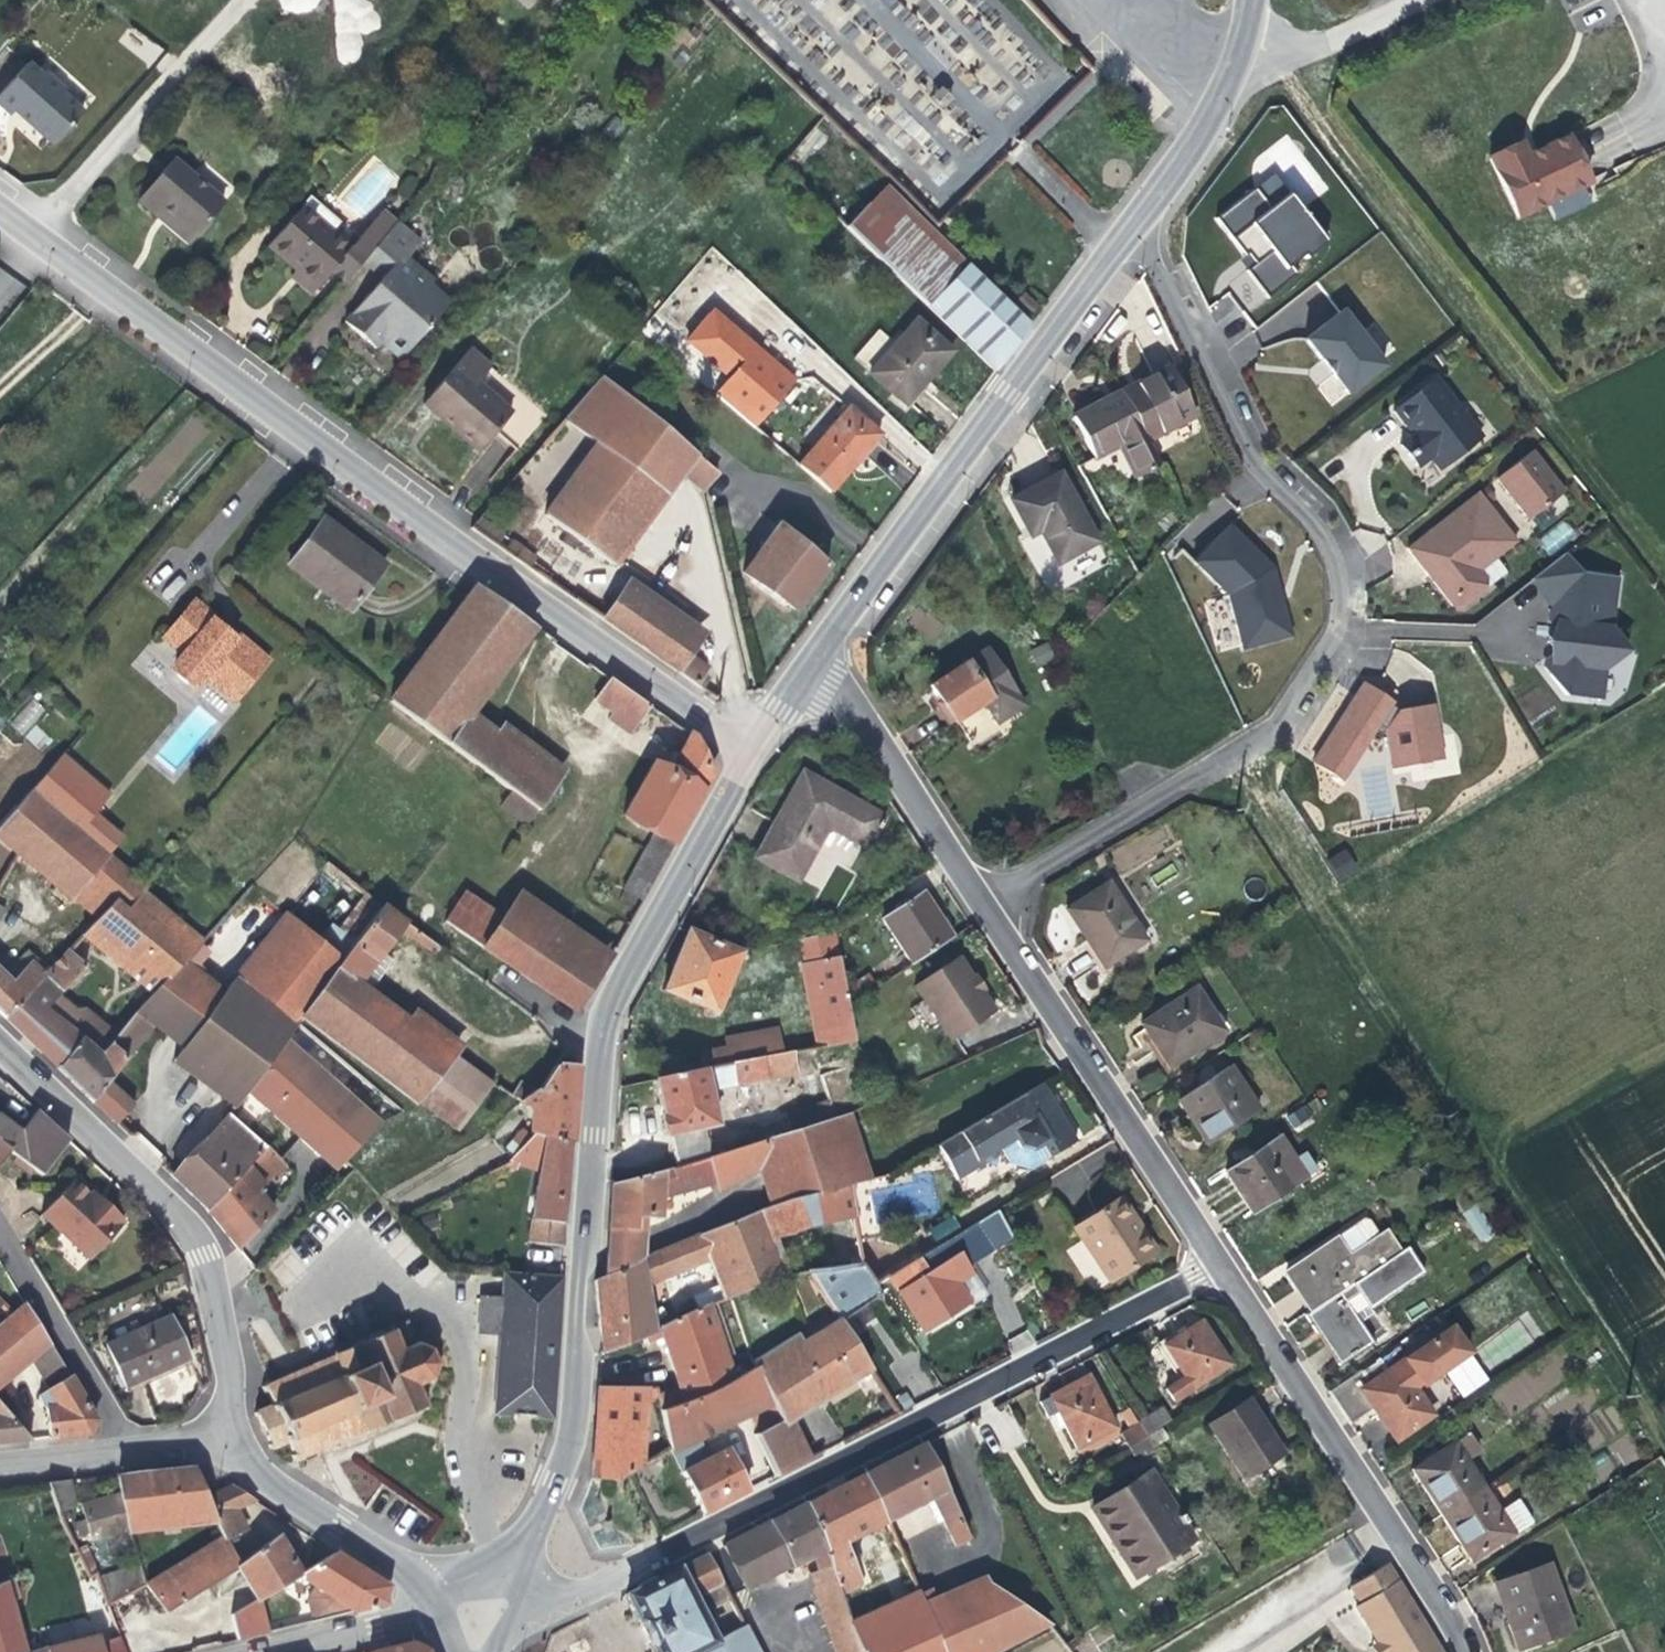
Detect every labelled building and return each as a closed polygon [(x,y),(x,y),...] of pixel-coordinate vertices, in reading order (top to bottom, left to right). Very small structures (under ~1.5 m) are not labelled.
[(78,113),(57,95),(59,90),(43,76),(40,79),(24,65),(0,92),(0,114),(7,120),(10,115),(29,130),(51,147),(78,113)] [(1521,220),(1593,187),(1572,141),(1532,159),(1525,145),(1493,160),(1521,220)] [(164,211),(195,238),(223,204),(173,162),(140,201),(159,217),(164,211)] [(1273,176),(1253,192),(1270,213),(1290,197),(1273,176)] [(1230,245),(1249,230),(1270,213),(1253,192),(1213,224),(1230,245)] [(1249,230),(1269,255),(1284,273),(1292,266),(1295,270),(1328,244),(1290,197),(1270,213),(1249,230)] [(391,232),(375,218),(344,257),(324,241),(332,231),(304,207),(263,255),(291,278),(311,296),(325,280),(339,293),(357,271),(391,232)] [(906,287),(929,309),(949,286),(867,208),(847,230),(906,287)] [(190,245),(195,238),(164,211),(159,217),(175,232),(190,245)] [(414,252),(391,232),(357,271),(375,287),(380,292),(368,305),(363,301),(338,331),(358,349),(369,359),(375,352),(396,369),(442,313),(424,295),(427,290),(402,267),(414,252)] [(1267,303),(1300,276),(1295,270),(1292,266),(1284,273),(1269,255),(1244,275),(1267,303)] [(994,372),(1028,325),(967,268),(949,286),(929,309),(994,372)] [(304,305),(311,296),(291,278),(284,287),(294,296),(304,305)] [(380,292),(375,287),(363,301),(368,305),(380,292)] [(802,380),(715,305),(686,338),(732,378),(716,397),(757,432),(802,380)] [(1339,314),(1304,342),(1319,361),(1324,357),(1336,373),(1331,377),(1346,396),(1382,368),(1339,314)] [(893,347),(869,375),(905,407),(929,379),(951,352),(915,321),(893,347)] [(852,361),(869,375),(893,347),(877,332),(852,361)] [(469,349),(422,403),(450,427),(479,453),(497,433),(519,451),(547,418),(469,349)] [(1326,370),(1331,377),(1336,373),(1324,357),(1319,361),(1326,370)] [(1146,376),(1120,389),(1147,443),(1167,434),(1163,426),(1189,414),(1165,367),(1146,376)] [(602,377),(571,413),(564,421),(596,446),(575,473),(544,517),(611,570),(680,476),(695,456),(602,377)] [(1445,476),(1487,445),(1442,386),(1399,417),(1412,433),(1417,430),(1423,438),(1405,451),(1416,465),(1421,473),(1435,463),(1445,476)] [(1147,443),(1120,389),(1097,400),(1067,415),(1089,459),(1115,447),(1130,478),(1157,465),(1147,443)] [(797,466),(829,493),(878,436),(847,408),(797,466)] [(543,446),(575,473),(596,446),(564,421),(543,446)] [(680,476),(700,493),(716,474),(695,456),(680,476)] [(1519,526),(1556,499),(1526,457),(1489,484),(1519,526)] [(1061,570),(1097,550),(1060,478),(1035,491),(1013,502),(1032,539),(1043,534),(1061,570)] [(1485,564),(1507,549),(1469,497),(1397,550),(1418,579),(1440,610),(1452,612),(1472,596),(1461,581),(1485,564)] [(665,499),(647,532),(670,545),(688,511),(665,499)] [(809,591),(827,567),(759,510),(756,515),(764,523),(746,546),(756,555),(743,572),(793,610),(809,591)] [(1538,535),(1547,553),(1577,538),(1568,521),(1538,535)] [(322,522),(288,568),(351,613),(384,566),(353,545),(322,522)] [(1229,525),(1194,561),(1227,595),(1241,649),(1289,635),(1275,583),(1271,567),(1229,525)] [(1577,579),(1560,557),(1485,612),(1505,640),(1501,643),(1505,650),(1509,657),(1512,655),(1529,688),(1525,698),(1554,708),(1593,716),(1598,686),(1608,679),(1612,653),(1605,644),(1612,596),(1587,594),(1577,579)] [(1496,580),(1485,564),(1461,581),(1472,596),(1472,597),(1496,580)] [(604,623),(700,691),(707,681),(703,677),(707,670),(690,658),(710,630),(632,576),(604,623)] [(1614,585),(1577,579),(1587,594),(1612,596),(1614,585)] [(510,795),(536,814),(560,779),(571,769),(507,720),(501,731),(479,713),(533,627),(476,588),(388,707),(510,795)] [(215,620),(195,603),(167,636),(185,653),(181,657),(175,664),(176,678),(187,686),(200,686),(204,680),(220,695),(223,691),(236,702),(269,664),(239,637),(235,641),(226,633),(214,621),(215,620)] [(1485,612),(1480,615),(1501,643),(1505,640),(1485,612)] [(185,653),(167,636),(162,641),(181,657),(185,653)] [(16,656),(0,643),(0,674),(16,656)] [(1054,661),(1047,645),(1032,653),(1041,669),(1054,661)] [(952,723),(980,707),(992,700),(1005,723),(1028,713),(992,651),(931,687),(942,706),(952,723)] [(629,737),(648,709),(608,680),(594,699),(612,714),(607,722),(629,737)] [(1386,716),(1392,706),(1394,703),(1366,685),(1358,699),(1386,716)] [(233,706),(236,702),(223,691),(220,695),(233,706)] [(26,735),(42,706),(27,698),(12,728),(26,735)] [(1402,712),(1392,706),(1386,716),(1358,699),(1341,726),(1317,764),(1345,782),(1379,727),(1389,733),(1395,766),(1444,756),(1434,706),(1402,712)] [(992,700),(980,707),(994,730),(1005,723),(992,700)] [(11,721),(0,710),(0,733),(11,721)] [(623,891),(643,902),(690,815),(711,776),(692,742),(689,738),(669,775),(651,766),(623,819),(652,834),(623,891)] [(29,793),(35,787),(0,756),(0,830),(29,793)] [(29,793),(78,833),(107,797),(61,760),(59,759),(55,762),(35,787),(29,793)] [(778,824),(758,859),(797,881),(828,826),(865,848),(880,821),(804,778),(778,824)] [(0,830),(0,843),(19,857),(75,901),(85,890),(108,908),(115,901),(126,911),(142,893),(146,889),(108,859),(29,793),(0,830)] [(500,808),(525,828),(536,814),(510,795),(500,808)] [(120,839),(92,816),(78,833),(106,856),(120,839)] [(1341,883),(1360,869),(1345,847),(1325,861),(1341,883)] [(499,920),(482,948),(573,1010),(617,951),(522,884),(499,920)] [(1109,966),(1150,942),(1113,887),(1072,913),(1090,939),(1109,966)] [(85,890),(75,901),(98,919),(108,908),(85,890)] [(108,908),(98,919),(82,938),(155,995),(184,961),(198,946),(202,941),(142,893),(126,911),(115,901),(108,908)] [(444,922),(482,948),(499,920),(462,895),(444,922)] [(912,967),(951,940),(938,920),(921,895),(882,923),(912,967)] [(432,959),(444,941),(411,917),(385,899),(346,955),(298,1021),(421,1105),(461,1057),(469,1045),(419,1005),(411,1016),(374,984),(388,965),(386,963),(404,937),(432,959)] [(287,912),(235,978),(295,1024),(298,1021),(346,955),(330,943),(287,912)] [(739,955),(687,934),(676,963),(665,991),(716,1013),(739,955)] [(845,988),(834,936),(831,937),(803,943),(806,967),(803,967),(808,994),(812,993),(845,988)] [(43,979),(5,1019),(41,1054),(67,1022),(50,1005),(85,968),(79,962),(85,954),(75,945),(51,971),(43,979)] [(198,946),(184,961),(197,971),(210,956),(198,946)] [(28,964),(43,979),(51,971),(29,951),(3,977),(10,983),(28,964)] [(959,958),(917,987),(926,1001),(930,998),(936,1005),(934,1013),(943,1025),(949,1025),(957,1036),(994,1011),(977,986),(959,958)] [(155,995),(108,1046),(126,1060),(154,1022),(166,1032),(207,978),(197,971),(184,961),(155,995)] [(5,1019),(43,979),(28,964),(10,983),(3,977),(0,975),(0,1014),(5,1019)] [(207,978),(166,1032),(185,1047),(224,992),(207,978)] [(215,1103),(231,1117),(247,1093),(286,1040),(293,1031),(298,1026),(295,1024),(235,978),(224,992),(185,1047),(176,1059),(201,1079),(220,1095),(215,1103)] [(849,1010),(845,988),(812,993),(823,1049),(856,1043),(849,1010)] [(1173,1071),(1224,1041),(1198,998),(1145,1030),(1161,1054),(1173,1071)] [(67,1022),(41,1054),(50,1062),(56,1067),(82,1035),(67,1022)] [(82,1035),(56,1067),(91,1101),(110,1080),(126,1060),(108,1046),(101,1053),(82,1035)] [(286,1040),(247,1093),(338,1172),(348,1162),(384,1124),(286,1040)] [(714,1053),(716,1069),(732,1067),(766,1061),(794,1055),(793,1045),(745,1055),(743,1047),(714,1053)] [(798,1054),(794,1055),(766,1061),(769,1079),(802,1072),(798,1054)] [(490,1083),(461,1057),(421,1105),(461,1130),(490,1083)] [(766,1061),(732,1067),(735,1085),(769,1079),(766,1061)] [(532,1090),(518,1101),(529,1109),(528,1134),(570,1147),(572,1112),(575,1068),(552,1067),(539,1090),(534,1088),(532,1090)] [(669,1136),(677,1167),(709,1157),(712,1157),(706,1129),(718,1126),(705,1071),(654,1081),(662,1118),(666,1136),(669,1136)] [(503,1090),(518,1101),(532,1090),(512,1076),(503,1090)] [(1205,1144),(1257,1114),(1230,1077),(1178,1106),(1196,1130),(1205,1144)] [(110,1080),(91,1101),(128,1136),(136,1128),(124,1116),(134,1104),(110,1080)] [(1047,1103),(1048,1097),(1043,1087),(936,1147),(955,1181),(995,1159),(996,1152),(999,1151),(1011,1145),(1014,1152),(1030,1154),(1040,1148),(1047,1161),(1075,1146),(1056,1112),(1052,1112),(1047,1103)] [(1052,1112),(1056,1112),(1052,1104),(1048,1097),(1047,1103),(1052,1112)] [(788,1120),(791,1135),(834,1123),(839,1122),(835,1106),(788,1120)] [(38,1110),(19,1134),(0,1117),(0,1143),(7,1149),(38,1174),(69,1139),(56,1126),(38,1110)] [(231,1117),(171,1179),(206,1211),(267,1150),(231,1117)] [(863,1182),(850,1117),(839,1122),(834,1123),(847,1186),(863,1182)] [(810,1197),(847,1186),(834,1123),(791,1135),(765,1142),(774,1164),(790,1203),(810,1197)] [(528,1134),(505,1164),(510,1167),(514,1162),(535,1169),(530,1243),(563,1245),(567,1197),(570,1147),(528,1134)] [(1249,1216),(1321,1172),(1305,1150),(1290,1159),(1279,1141),(1223,1176),(1237,1198),(1249,1216)] [(709,1157),(718,1185),(729,1180),(774,1164),(765,1142),(712,1157),(709,1157)] [(1028,1171),(1047,1161),(1040,1148),(1030,1154),(1014,1152),(1011,1145),(999,1151),(1008,1166),(1028,1171)] [(267,1150),(206,1211),(215,1218),(230,1238),(238,1248),(275,1212),(259,1195),(286,1168),(267,1150)] [(709,1157),(677,1167),(681,1183),(695,1180),(700,1196),(718,1185),(709,1157)] [(610,1208),(608,1232),(636,1232),(637,1212),(658,1213),(662,1171),(612,1186),(610,1208)] [(868,1181),(863,1182),(847,1186),(853,1218),(857,1242),(879,1237),(868,1181)] [(97,1208),(85,1197),(70,1183),(40,1215),(86,1260),(122,1223),(102,1203),(97,1208)] [(816,1225),(853,1218),(847,1186),(810,1197),(816,1225)] [(460,1191),(444,1198),(450,1212),(466,1204),(460,1191)] [(90,1192),(85,1197),(97,1208),(102,1203),(97,1198),(90,1192)] [(772,1234),(816,1225),(810,1197),(790,1203),(763,1212),(772,1234)] [(1118,1200),(1074,1229),(1109,1284),(1149,1258),(1127,1223),(1131,1220),(1118,1200)] [(1472,1206),(1459,1216),(1478,1242),(1491,1233),(1472,1206)] [(700,1311),(710,1305),(725,1299),(785,1267),(772,1234),(763,1212),(703,1230),(648,1259),(656,1280),(708,1255),(720,1286),(713,1290),(714,1291),(696,1304),(700,1311)] [(1299,1294),(1310,1312),(1403,1251),(1388,1229),(1377,1236),(1364,1216),(1316,1247),(1318,1251),(1284,1273),(1299,1294)] [(926,1232),(933,1244),(957,1229),(950,1218),(926,1232)] [(1138,1231),(1131,1220),(1127,1223),(1149,1258),(1154,1255),(1138,1231)] [(608,1232),(605,1275),(634,1266),(636,1232),(608,1232)] [(929,1269),(920,1252),(889,1274),(918,1322),(924,1329),(945,1315),(957,1307),(946,1287),(958,1279),(973,1270),(959,1249),(929,1269)] [(1322,1329),(1344,1362),(1372,1343),(1359,1323),(1372,1314),(1368,1309),(1422,1273),(1406,1249),(1403,1251),(1310,1312),(1305,1315),(1317,1333),(1322,1329)] [(597,1319),(600,1352),(615,1352),(624,1347),(648,1338),(662,1333),(639,1264),(634,1266),(605,1275),(594,1278),(597,1319)] [(840,1319),(842,1322),(887,1294),(880,1279),(874,1284),(862,1264),(811,1269),(840,1319)] [(494,1415),(551,1419),(560,1279),(504,1275),(502,1298),(480,1297),(478,1335),(499,1336),(494,1415)] [(969,1299),(958,1279),(946,1287),(957,1307),(969,1299)] [(22,1303),(0,1322),(0,1384),(29,1358),(49,1390),(48,1392),(56,1405),(56,1409),(45,1409),(50,1438),(72,1436),(88,1434),(95,1422),(22,1303)] [(686,1403),(735,1381),(710,1305),(700,1311),(663,1333),(665,1338),(674,1365),(681,1387),(686,1403)] [(169,1315),(106,1344),(125,1389),(188,1361),(179,1339),(169,1315)] [(775,1478),(808,1461),(791,1418),(836,1389),(871,1367),(842,1322),(840,1319),(802,1342),(796,1331),(754,1365),(757,1371),(771,1404),(779,1423),(752,1436),(775,1478)] [(1183,1336),(1164,1347),(1193,1392),(1232,1367),(1203,1324),(1183,1336)] [(437,1384),(437,1378),(438,1368),(435,1360),(439,1359),(436,1354),(433,1357),(431,1353),(427,1348),(420,1342),(423,1336),(418,1334),(416,1339),(412,1337),(404,1334),(395,1333),(397,1328),(393,1327),(390,1333),(362,1346),(361,1342),(355,1345),(356,1348),(339,1356),(337,1353),(332,1355),(334,1358),(306,1370),(305,1366),(299,1369),(300,1372),(270,1385),(268,1381),(262,1383),(263,1387),(262,1387),(264,1393),(267,1392),(272,1408),(260,1413),(259,1410),(255,1411),(256,1414),(254,1415),(257,1421),(260,1420),(269,1443),(267,1444),(272,1452),(273,1454),(278,1450),(277,1448),(289,1442),(294,1455),(292,1457),(293,1462),(296,1461),(298,1464),(302,1464),(302,1460),(331,1447),(333,1450),(338,1447),(338,1445),(364,1432),(365,1436),(372,1433),(371,1430),(388,1423),(390,1426),(395,1424),(394,1420),(418,1409),(422,1414),(425,1410),(423,1407),(431,1397),(434,1390),(439,1390),(441,1386),(437,1384)] [(1366,1389),(1378,1407),(1392,1427),(1401,1440),(1437,1414),(1422,1389),(1432,1381),(1435,1386),(1480,1358),(1460,1327),(1377,1382),(1366,1389)] [(1322,1329),(1317,1333),(1325,1346),(1338,1365),(1344,1362),(1322,1329)] [(662,1333),(648,1338),(650,1345),(665,1338),(663,1333),(662,1333)] [(1366,1367),(1330,1392),(1351,1424),(1378,1407),(1366,1389),(1377,1382),(1366,1367)] [(694,1437),(771,1404),(757,1371),(735,1381),(686,1403),(662,1413),(669,1448),(694,1437)] [(1071,1396),(1054,1405),(1077,1451),(1116,1430),(1092,1384),(1071,1396)] [(628,1472),(640,1465),(646,1389),(597,1387),(595,1431),(592,1477),(615,1480),(628,1472)] [(658,1397),(662,1413),(686,1403),(681,1387),(658,1397)] [(1248,1404),(1208,1429),(1240,1484),(1277,1462),(1266,1446),(1253,1425),(1259,1421),(1248,1404)] [(27,1441),(0,1408),(0,1444),(27,1441)] [(1156,1434),(1146,1441),(1153,1452),(1162,1445),(1156,1434)] [(680,1469),(703,1515),(727,1502),(747,1492),(724,1448),(705,1458),(694,1437),(669,1448),(680,1469)] [(1428,1500),(1440,1518),(1485,1488),(1471,1466),(1481,1458),(1467,1437),(1411,1475),(1428,1500)] [(896,1459),(864,1475),(886,1521),(932,1498),(956,1547),(959,1545),(962,1550),(973,1544),(924,1444),(896,1459)] [(359,1454),(340,1465),(361,1499),(380,1488),(359,1454)] [(165,1471),(117,1477),(120,1499),(127,1525),(214,1516),(207,1498),(191,1468),(165,1471)] [(835,1490),(806,1505),(832,1567),(849,1559),(853,1557),(847,1542),(872,1528),(886,1521),(864,1475),(835,1490)] [(1146,1478),(1090,1510),(1132,1580),(1188,1546),(1146,1478)] [(65,1483),(46,1486),(56,1509),(71,1505),(65,1483)] [(207,1498),(214,1516),(226,1543),(231,1540),(229,1536),(242,1530),(232,1513),(253,1502),(229,1487),(207,1498)] [(1485,1488),(1440,1518),(1455,1540),(1469,1561),(1535,1519),(1518,1493),(1497,1508),(1485,1488)] [(126,1532),(117,1498),(98,1503),(80,1508),(90,1541),(126,1532)] [(766,1525),(723,1547),(743,1586),(812,1551),(822,1573),(832,1567),(806,1505),(766,1525)] [(890,1530),(886,1521),(872,1528),(876,1537),(890,1530)] [(239,1569),(254,1602),(285,1584),(299,1575),(288,1557),(277,1538),(235,1561),(239,1569)] [(82,1547),(74,1551),(84,1571),(92,1567),(82,1547)] [(159,1612),(239,1569),(235,1561),(228,1547),(148,1590),(159,1612)] [(656,1651),(697,1651),(715,1642),(701,1616),(692,1597),(723,1580),(709,1554),(627,1596),(639,1619),(646,1633),(654,1647),(656,1651)] [(345,1605),(354,1611),(384,1605),(387,1588),(362,1572),(334,1555),(299,1575),(321,1590),(345,1605)] [(849,1559),(832,1567),(835,1574),(851,1565),(849,1559)] [(106,1606),(109,1604),(144,1582),(138,1560),(98,1576),(106,1606)] [(822,1573),(812,1577),(842,1651),(865,1651),(863,1649),(861,1650),(852,1622),(835,1574),(832,1567),(822,1573)] [(1383,1568),(1347,1589),(1356,1605),(1352,1609),(1372,1642),(1378,1651),(1434,1651),(1383,1568)] [(1548,1568),(1496,1586),(1506,1618),(1517,1650),(1571,1632),(1548,1568)] [(0,1582),(0,1651),(22,1651),(7,1597),(16,1594),(11,1577),(0,1582)] [(692,1597),(701,1616),(733,1599),(723,1580),(692,1597)] [(920,1595),(945,1651),(995,1651),(1049,1625),(991,1580),(971,1591),(939,1608),(930,1590),(920,1595)] [(285,1584),(254,1602),(258,1613),(292,1594),(285,1584)] [(865,1651),(945,1651),(920,1595),(917,1587),(911,1591),(912,1595),(852,1622),(861,1650),(863,1649),(865,1651)] [(339,1613),(345,1605),(321,1590),(315,1598),(339,1613)] [(229,1616),(235,1640),(265,1633),(258,1613),(254,1602),(229,1616)] [(746,1626),(715,1642),(697,1651),(759,1651),(746,1626)] [(102,1651),(125,1651),(121,1639),(100,1644),(102,1651)] [(1372,1642),(1364,1647),(1367,1651),(1378,1651),(1372,1642)] [(375,1651),(426,1651),(412,1643),(375,1651)]
